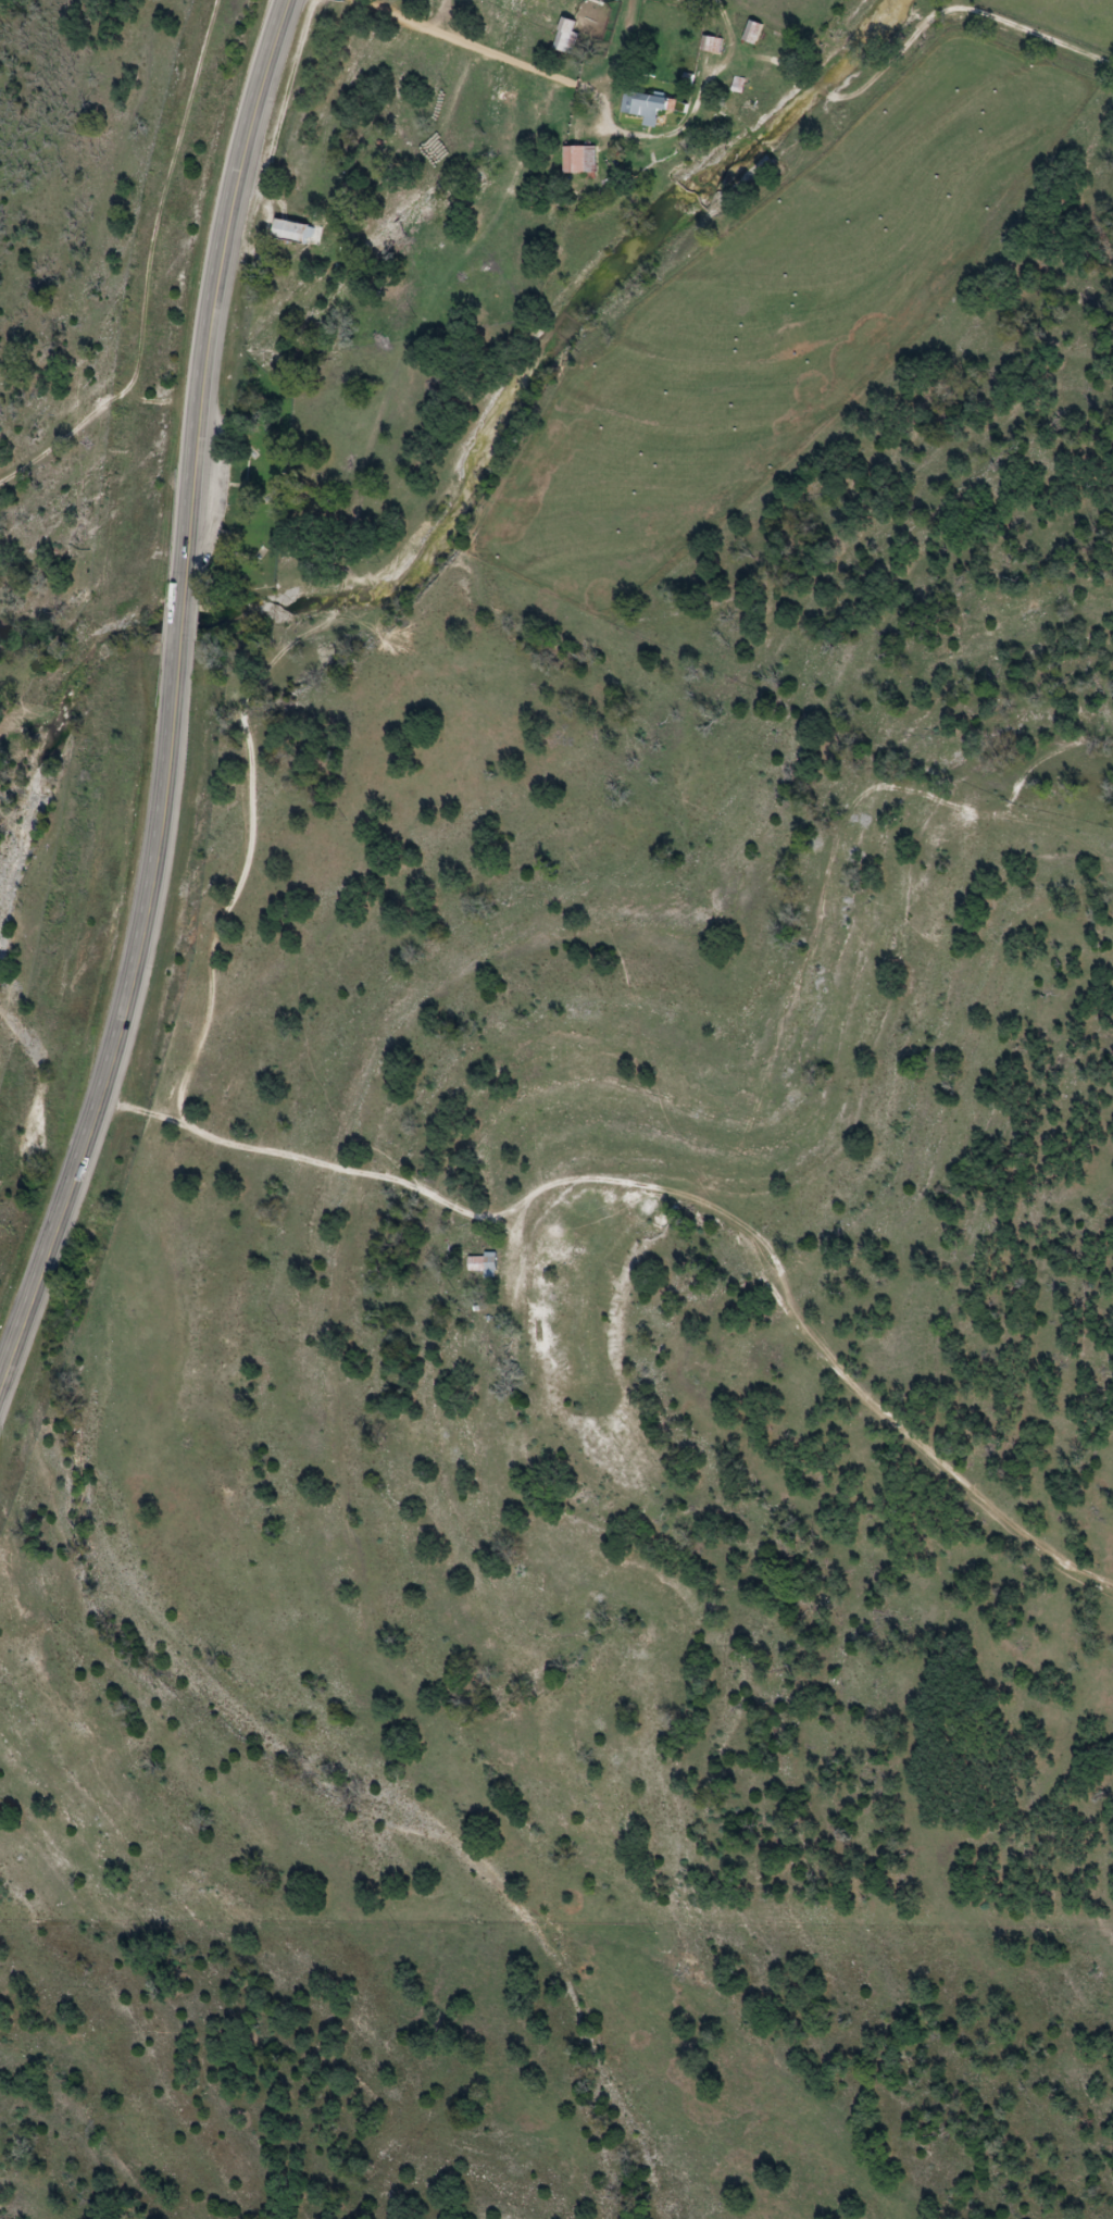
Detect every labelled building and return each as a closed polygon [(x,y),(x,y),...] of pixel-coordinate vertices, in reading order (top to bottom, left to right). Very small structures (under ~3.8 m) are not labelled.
[(560,54),(578,54),(578,20),(560,20),(560,54)] [(763,46),(769,25),(754,21),(748,41),(763,46)] [(728,40),(708,38),(707,53),(726,54),(728,40)] [(625,115),(664,121),(666,111),(678,113),(681,98),(630,89),(625,115)] [(569,176),(599,175),(599,148),(569,148),(569,176)] [(315,229),(282,219),(276,237),(310,247),(315,229)] [(499,1279),(499,1256),(473,1256),(473,1279),(499,1279)]
